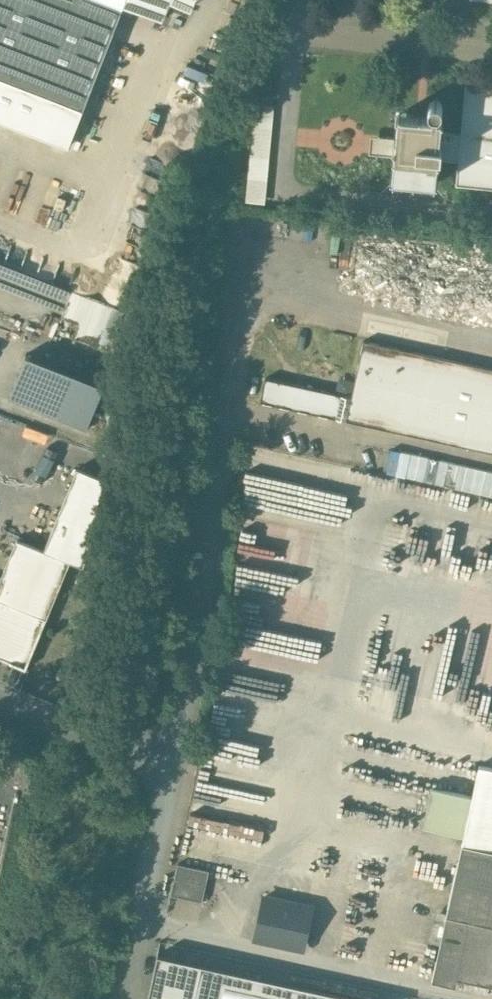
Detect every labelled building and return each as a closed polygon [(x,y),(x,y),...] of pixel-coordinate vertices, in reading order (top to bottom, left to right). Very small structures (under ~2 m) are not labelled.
[(82,109),(121,9),(120,8),(99,0),(0,0),(0,77),(82,109)] [(120,8),(124,0),(99,0),(120,8)] [(120,8),(121,9),(123,5),(162,21),(170,2),(170,0),(124,0),(120,8)] [(170,2),(191,10),(194,0),(170,0),(170,2)] [(465,84),(460,134),(440,132),(438,158),(458,160),(456,184),(491,187),(491,87),(465,84)] [(430,112),(433,113),(432,117),(398,114),(392,178),(436,182),(438,158),(440,132),(441,118),(437,118),(437,114),(440,113),(441,111),(442,108),(443,106),(442,103),(440,101),(438,100),(435,99),(433,100),(431,101),(429,103),(428,105),(428,108),(429,110),(430,112)] [(246,201),(265,203),(274,105),(255,103),(246,201)] [(63,312),(72,289),(0,261),(0,287),(63,312)] [(91,297),(72,289),(63,312),(61,316),(80,323),(91,297)] [(112,305),(91,297),(80,323),(77,332),(98,340),(112,305)] [(265,377),(260,401),(491,452),(491,369),(363,340),(351,396),(265,377)] [(103,383),(27,353),(9,398),(86,428),(103,383)] [(106,382),(108,397),(120,396),(119,381),(106,382)] [(255,450),(243,513),(317,526),(328,463),(255,450)] [(430,456),(410,452),(405,476),(425,480),(430,456)] [(439,459),(434,484),(491,496),(491,471),(439,459)] [(45,617),(69,560),(83,566),(103,478),(77,467),(43,549),(15,538),(0,580),(0,599),(45,617)] [(26,666),(45,617),(0,599),(0,656),(26,666)] [(240,659),(323,664),(324,649),(317,648),(319,623),(283,621),(284,604),(244,601),(240,659)] [(207,747),(197,804),(238,811),(242,785),(233,784),(236,769),(239,752),(207,747)] [(479,764),(472,795),(463,834),(461,843),(491,850),(491,767),(479,764)] [(423,826),(463,834),(472,795),(432,786),(423,826)] [(461,843),(431,981),(456,986),(458,978),(491,986),(491,850),(461,843)] [(208,870),(177,863),(174,876),(206,883),(208,870)] [(206,883),(174,876),(171,894),(202,901),(206,883)] [(304,950),(314,904),(263,894),(254,940),(304,950)] [(158,954),(148,998),(367,998),(158,954)]
